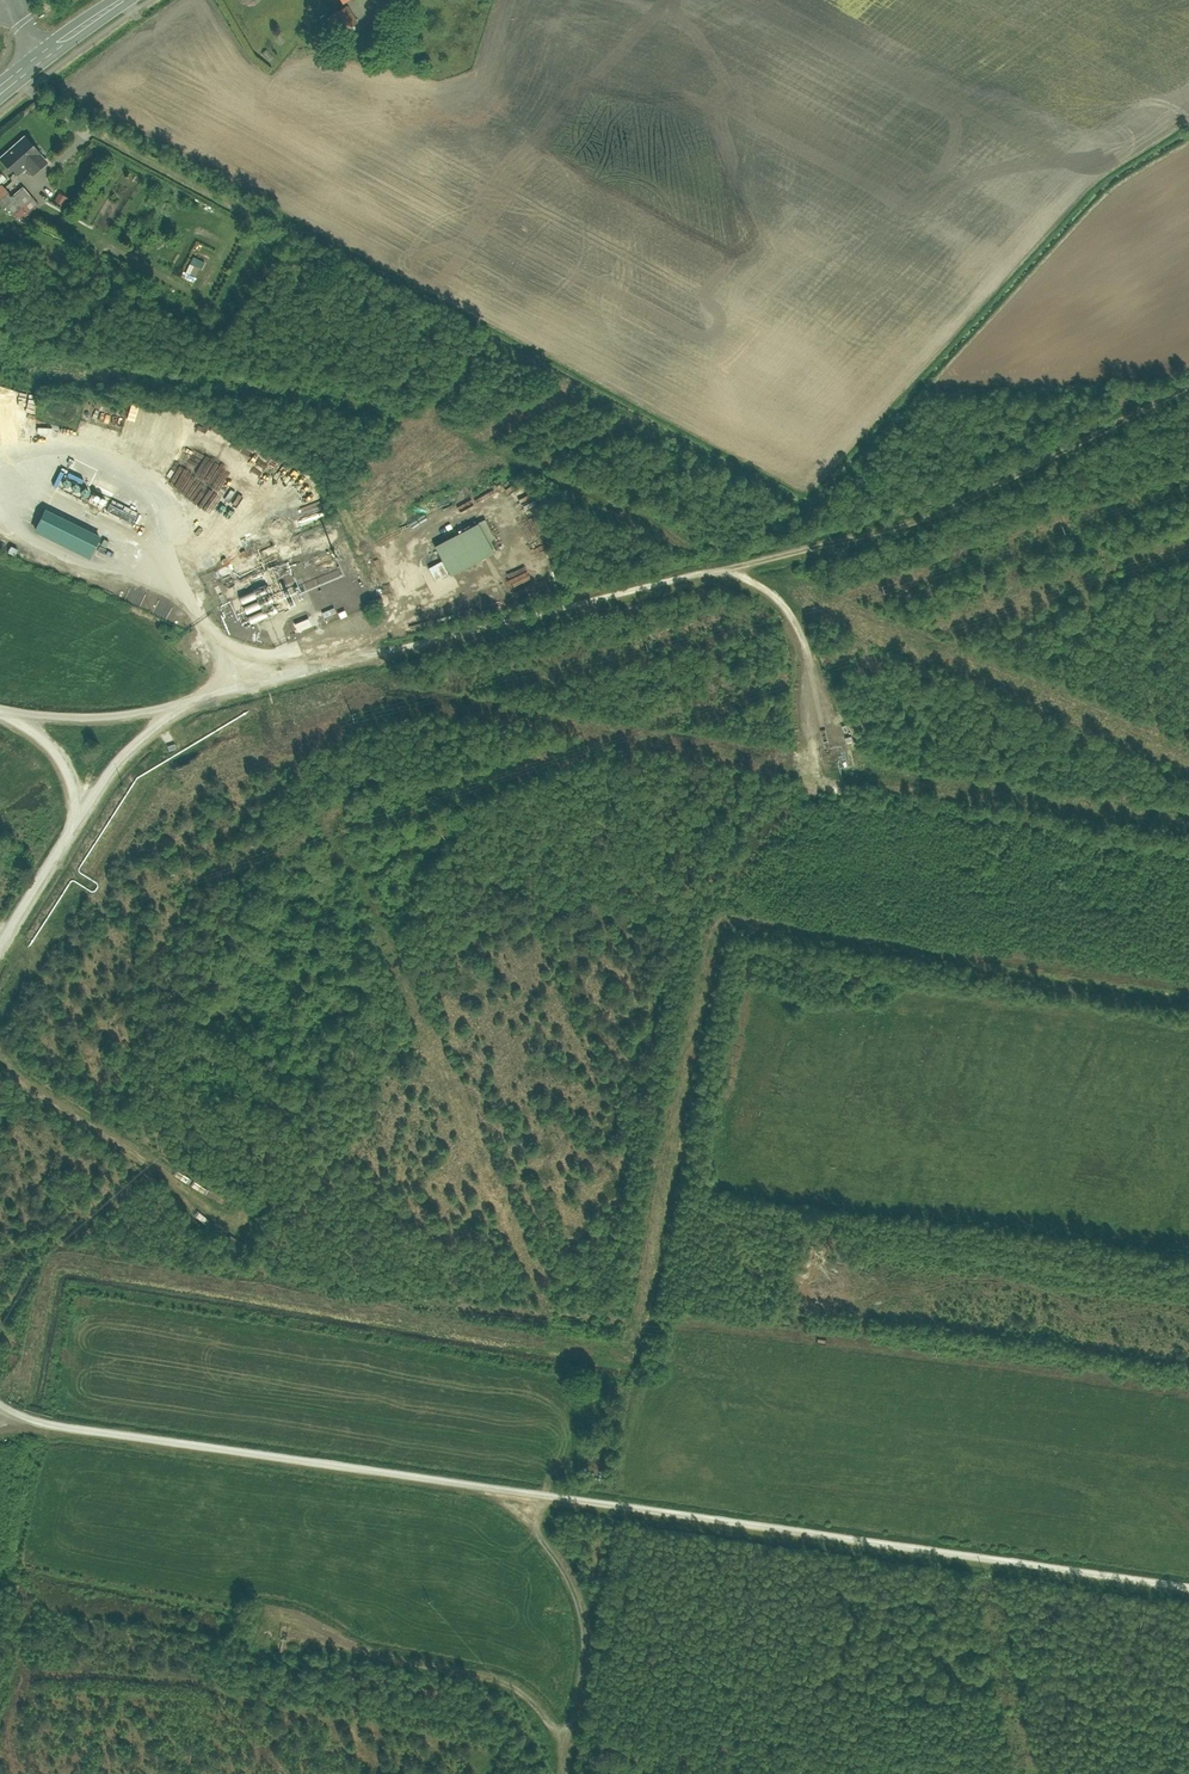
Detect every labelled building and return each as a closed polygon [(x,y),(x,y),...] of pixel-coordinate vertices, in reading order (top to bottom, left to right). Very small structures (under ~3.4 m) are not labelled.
[(346,5),(327,18),(337,34),(357,22),(346,5)] [(26,168),(32,176),(49,162),(26,133),(0,154),(0,160),(14,178),(26,168)] [(23,186),(12,195),(2,183),(0,185),(0,201),(12,215),(33,197),(23,186)] [(111,504),(108,511),(133,522),(136,516),(111,504)] [(45,508),(34,531),(90,560),(102,537),(45,508)] [(529,546),(542,539),(530,517),(517,523),(529,546)] [(450,575),(496,554),(489,541),(495,538),(487,520),(436,544),(450,575)] [(430,567),(436,580),(447,575),(442,562),(430,567)] [(290,582),(285,583),(286,594),(298,592),(296,574),(289,575),(290,582)] [(255,592),(267,616),(287,606),(282,597),(278,599),(275,594),(268,597),(263,587),(255,592)] [(255,591),(240,596),(243,603),(257,598),(255,591)] [(258,600),(245,606),(248,614),(261,608),(258,600)] [(325,617),(337,612),(335,607),(324,612),(325,617)] [(264,610),(249,615),(251,623),(267,618),(264,610)] [(322,626),(339,618),(336,613),(325,618),(323,613),(317,615),(322,626)] [(316,614),(295,622),(299,632),(320,624),(316,614)]
